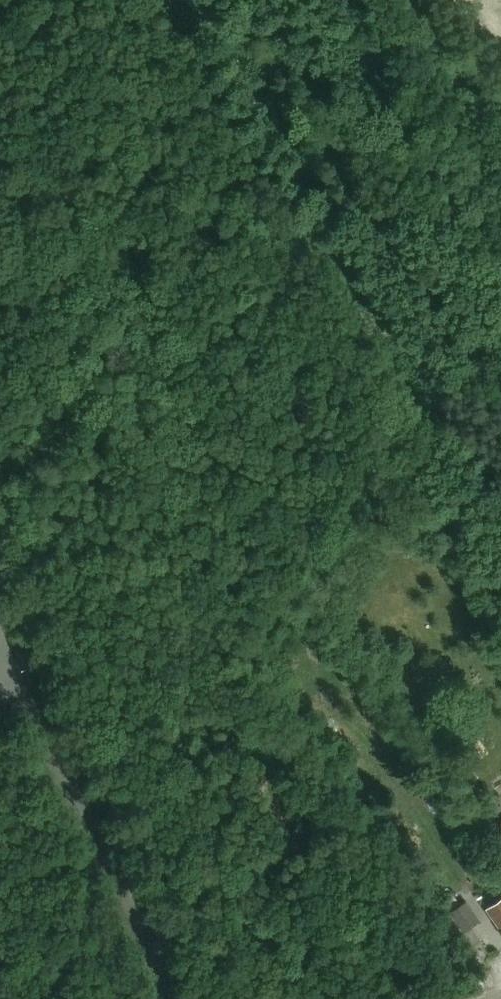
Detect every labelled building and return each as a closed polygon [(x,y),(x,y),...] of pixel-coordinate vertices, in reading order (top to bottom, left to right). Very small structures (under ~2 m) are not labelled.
[(489,905),(499,919),(495,922),(500,931),(500,897),(489,905)] [(480,920),(466,900),(448,913),(463,933),(480,920)]
